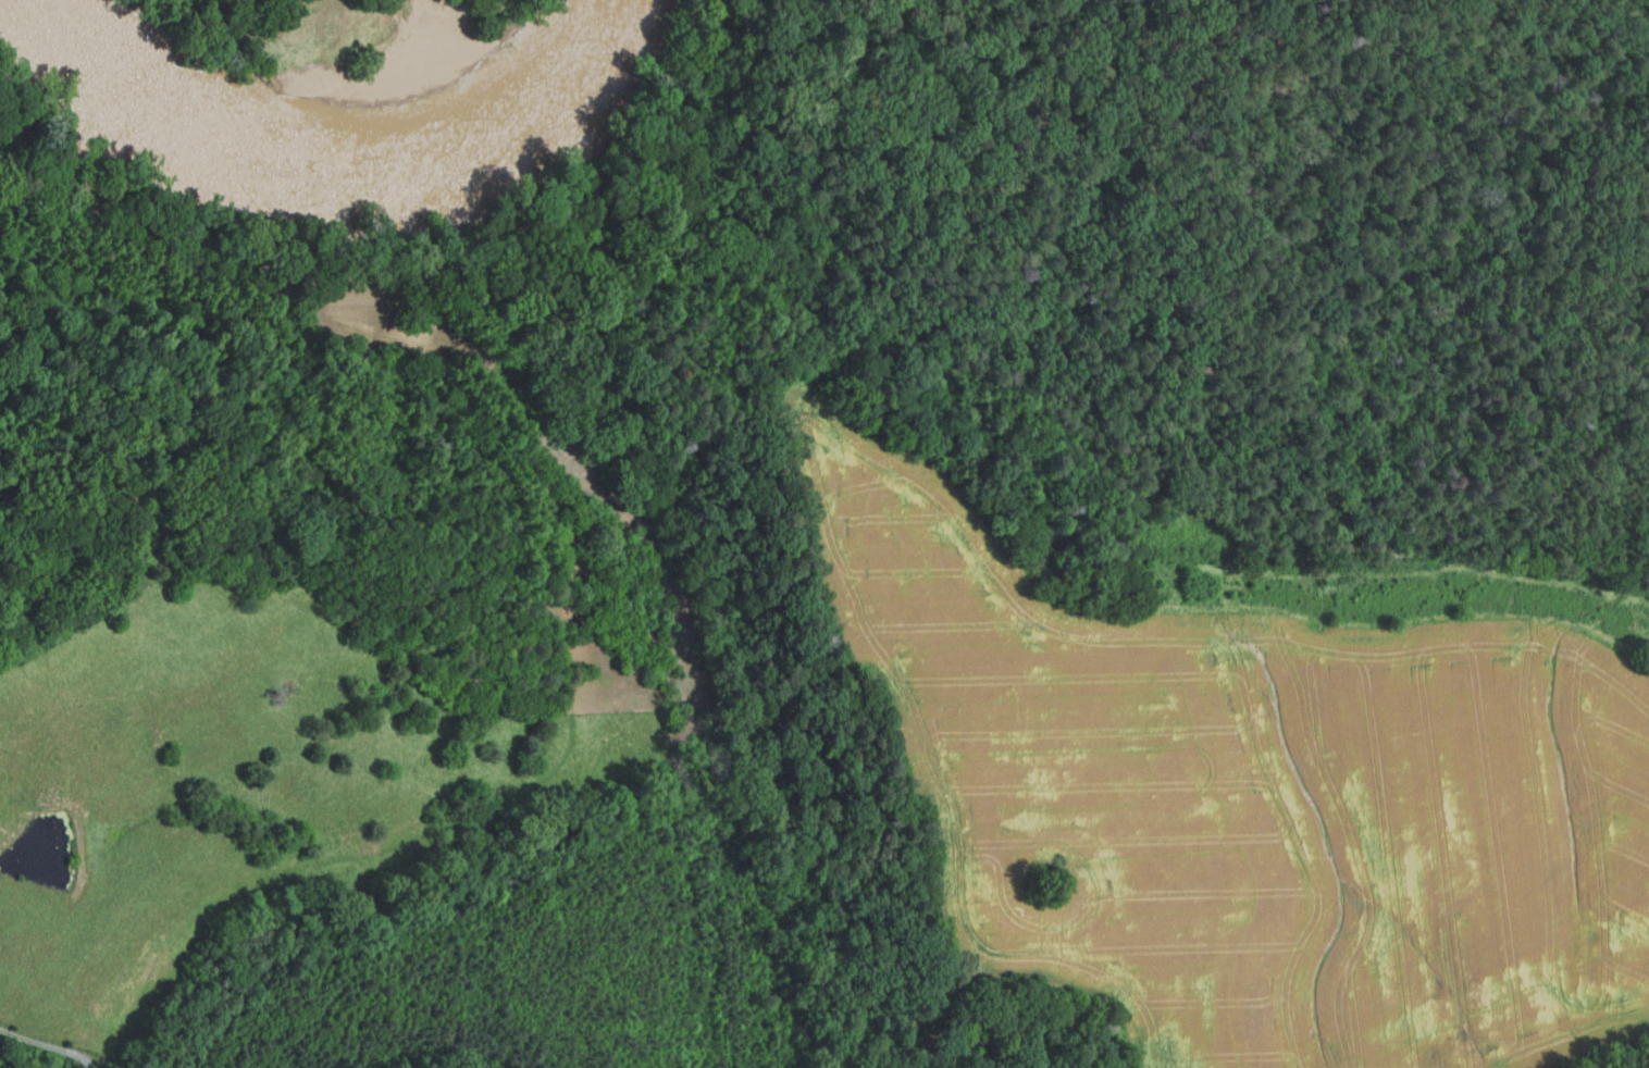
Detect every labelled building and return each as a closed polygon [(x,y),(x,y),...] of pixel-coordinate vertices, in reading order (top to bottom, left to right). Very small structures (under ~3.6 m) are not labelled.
[(22,582),(32,596),(23,603),(13,588),(22,582)]
